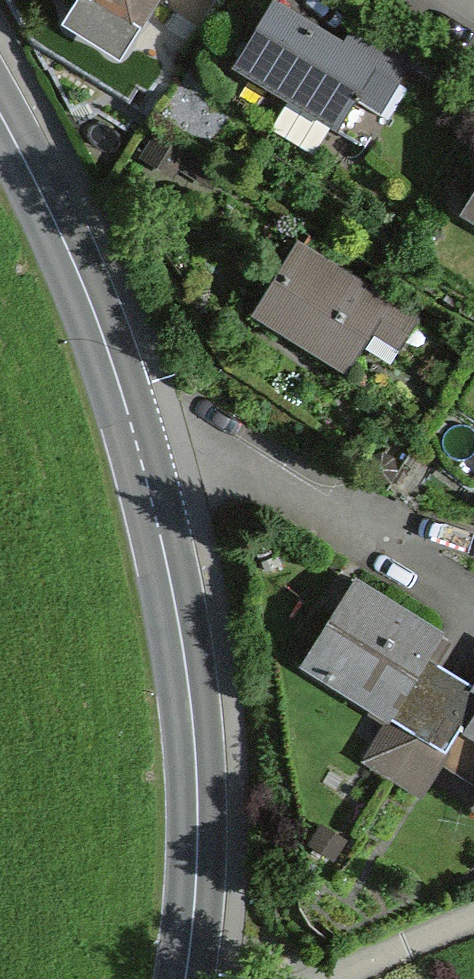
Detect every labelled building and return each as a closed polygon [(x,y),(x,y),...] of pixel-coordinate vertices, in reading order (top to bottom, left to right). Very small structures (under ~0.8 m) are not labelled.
[(137,39),(161,0),(72,0),(137,39)] [(273,0),(258,0),(210,69),(352,166),(422,66),(349,16),(332,40),(273,0)] [(434,217),(473,242),(473,153),(434,217)] [(419,322),(293,234),(236,316),(330,381),(364,333),(395,355),(419,322)] [(365,762),(390,777),(455,673),(424,653),(439,630),(360,580),(312,655),(398,709),(365,762)] [(390,777),(416,793),(442,752),(473,771),(473,684),(455,673),(390,777)]
